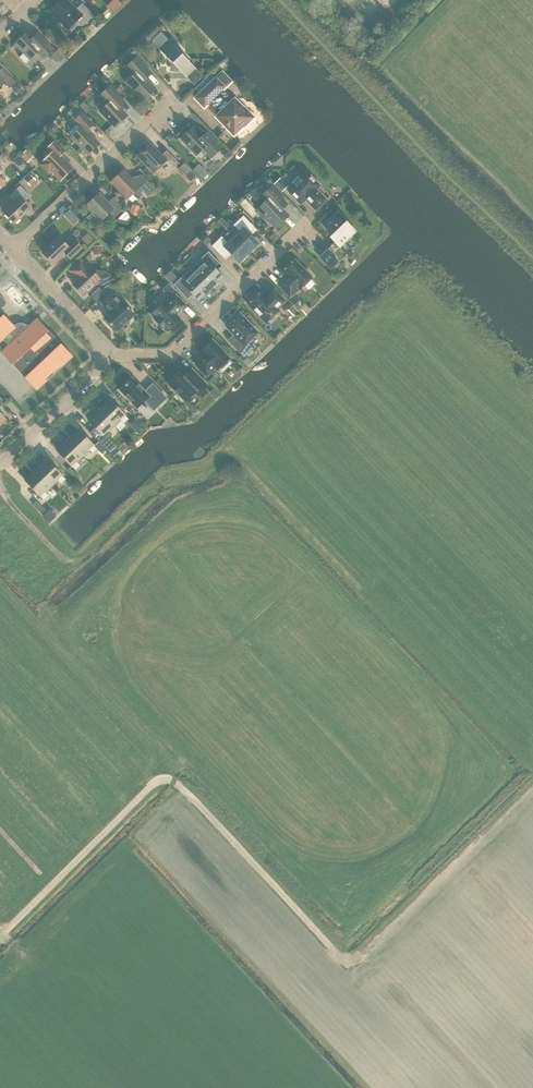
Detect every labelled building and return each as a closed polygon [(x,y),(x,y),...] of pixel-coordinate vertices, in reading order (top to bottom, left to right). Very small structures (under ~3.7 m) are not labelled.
[(67,0),(61,0),(50,10),(68,29),(76,22),(79,25),(83,25),(94,15),(82,3),(78,7),(79,9),(77,11),(67,0)] [(118,10),(127,1),(126,0),(113,0),(111,2),(118,10)] [(37,44),(26,33),(15,44),(29,60),(41,48),(47,55),(53,49),(43,38),(37,44)] [(168,39),(158,48),(194,85),(203,76),(168,39)] [(144,77),(150,72),(136,57),(126,67),(135,76),(127,83),(143,100),(155,89),(144,77)] [(2,88),(1,87),(5,83),(9,88),(15,82),(2,69),(0,70),(0,89),(2,88)] [(202,81),(195,88),(200,93),(195,98),(204,107),(207,104),(218,115),(217,116),(234,134),(243,125),(244,127),(254,117),(245,108),(243,109),(234,99),(233,101),(223,89),(225,87),(232,80),(223,71),(216,77),(207,86),(202,81)] [(100,111),(115,127),(127,115),(116,104),(122,98),(110,86),(100,96),(108,104),(100,111)] [(83,113),(75,120),(82,127),(71,137),(87,154),(99,143),(87,130),(93,124),(83,113)] [(203,139),(192,128),(181,139),(196,155),(203,149),(208,154),(212,150),(216,154),(222,148),(208,134),(203,139)] [(59,177),(70,166),(60,156),(65,151),(55,141),(47,148),(52,153),(41,164),(48,172),(51,169),(59,177)] [(172,170),(179,163),(167,150),(161,156),(150,144),(138,156),(154,172),(164,162),(172,170)] [(184,175),(191,169),(184,163),(178,169),(184,175)] [(147,196),(154,188),(142,175),(135,182),(123,170),(111,182),(128,198),(132,194),(136,198),(143,191),(147,196)] [(35,182),(41,177),(36,171),(30,176),(35,182)] [(319,185),(306,172),(300,178),(299,177),(293,183),(294,184),(288,190),(300,203),(305,199),(315,210),(326,199),(316,188),(319,185)] [(14,223),(30,208),(23,201),(29,195),(20,186),(9,196),(14,202),(3,212),(14,223)] [(265,201),(257,209),(275,227),(288,215),(282,208),(287,203),(271,186),(261,196),(265,201)] [(119,213),(124,208),(113,197),(109,202),(100,193),(85,206),(100,222),(114,208),(119,213)] [(329,209),(337,199),(331,194),(323,204),(329,209)] [(240,204),(252,217),(256,214),(254,211),(255,210),(245,199),(240,204)] [(134,209),(142,211),(144,201),(135,200),(134,209)] [(73,224),(78,219),(69,210),(64,214),(73,224)] [(336,210),(337,211),(324,224),(333,234),(331,237),(335,241),(326,250),(319,256),(331,268),(342,256),(335,249),(354,231),(346,223),(347,222),(348,222),(337,210),(336,210)] [(237,232),(233,236),(249,253),(259,243),(247,231),(251,227),(241,217),(232,226),(237,232)] [(94,239),(87,232),(81,238),(88,245),(94,239)] [(239,262),(249,253),(233,236),(227,242),(221,236),(212,246),(222,256),(227,250),(239,262)] [(68,246),(59,237),(42,252),(54,264),(65,253),(71,259),(82,248),(74,240),(68,246)] [(99,250),(108,248),(106,241),(97,244),(99,250)] [(192,267),(212,288),(224,277),(218,270),(222,266),(208,251),(192,267)] [(188,269),(193,263),(188,258),(182,265),(188,269)] [(278,285),(290,297),(299,288),(299,289),(311,278),(310,276),(311,275),(306,269),(305,271),(294,260),(283,272),(287,276),(278,285)] [(70,271),(75,276),(76,275),(79,279),(73,284),(83,295),(98,281),(102,285),(113,280),(112,277),(111,275),(109,273),(107,272),(105,270),(102,270),(99,270),(97,271),(95,272),(94,272),(90,268),(89,269),(80,261),(70,271)] [(176,277),(183,270),(176,263),(169,271),(176,277)] [(192,267),(185,273),(173,285),(187,299),(192,294),(199,301),(212,288),(192,267)] [(261,292),(249,304),(266,322),(278,310),(277,309),(286,301),(274,289),(266,297),(261,292)] [(104,317),(117,331),(134,314),(129,308),(128,306),(127,307),(121,301),(111,291),(100,302),(110,312),(104,317)] [(187,305),(176,293),(166,302),(164,300),(149,314),(153,318),(152,319),(164,331),(165,330),(167,332),(182,319),(178,314),(187,305)] [(239,313),(226,326),(238,339),(232,345),(244,357),(253,348),(247,342),(258,332),(239,313)] [(0,317),(0,342),(3,338),(9,344),(1,352),(37,390),(72,356),(37,318),(21,333),(3,315),(0,317)] [(201,350),(205,355),(197,363),(208,375),(217,367),(218,368),(230,356),(213,338),(201,350)] [(208,385),(192,368),(185,374),(181,369),(167,383),(178,394),(177,395),(181,399),(182,398),(185,402),(195,393),(197,396),(208,385)] [(153,410),(166,398),(153,384),(145,391),(132,378),(119,390),(137,408),(144,400),(153,410)] [(17,398),(12,402),(19,410),(24,406),(17,398)] [(99,409),(114,425),(120,419),(124,423),(129,419),(110,399),(99,409)] [(106,449),(108,450),(112,446),(107,440),(111,435),(108,431),(114,425),(99,409),(88,420),(103,436),(99,441),(106,449)] [(106,449),(99,441),(94,445),(78,429),(67,440),(83,456),(89,449),(92,453),(97,449),(102,453),(106,449)] [(83,456),(67,440),(56,450),(75,470),(80,465),(76,462),(83,456)] [(120,453),(114,447),(109,452),(115,458),(120,453)] [(36,470),(51,486),(57,480),(61,483),(66,479),(47,459),(36,470)] [(45,492),(51,486),(36,470),(25,480),(44,500),(48,495),(45,492)] [(61,553),(65,548),(57,539),(52,544),(61,553)]
